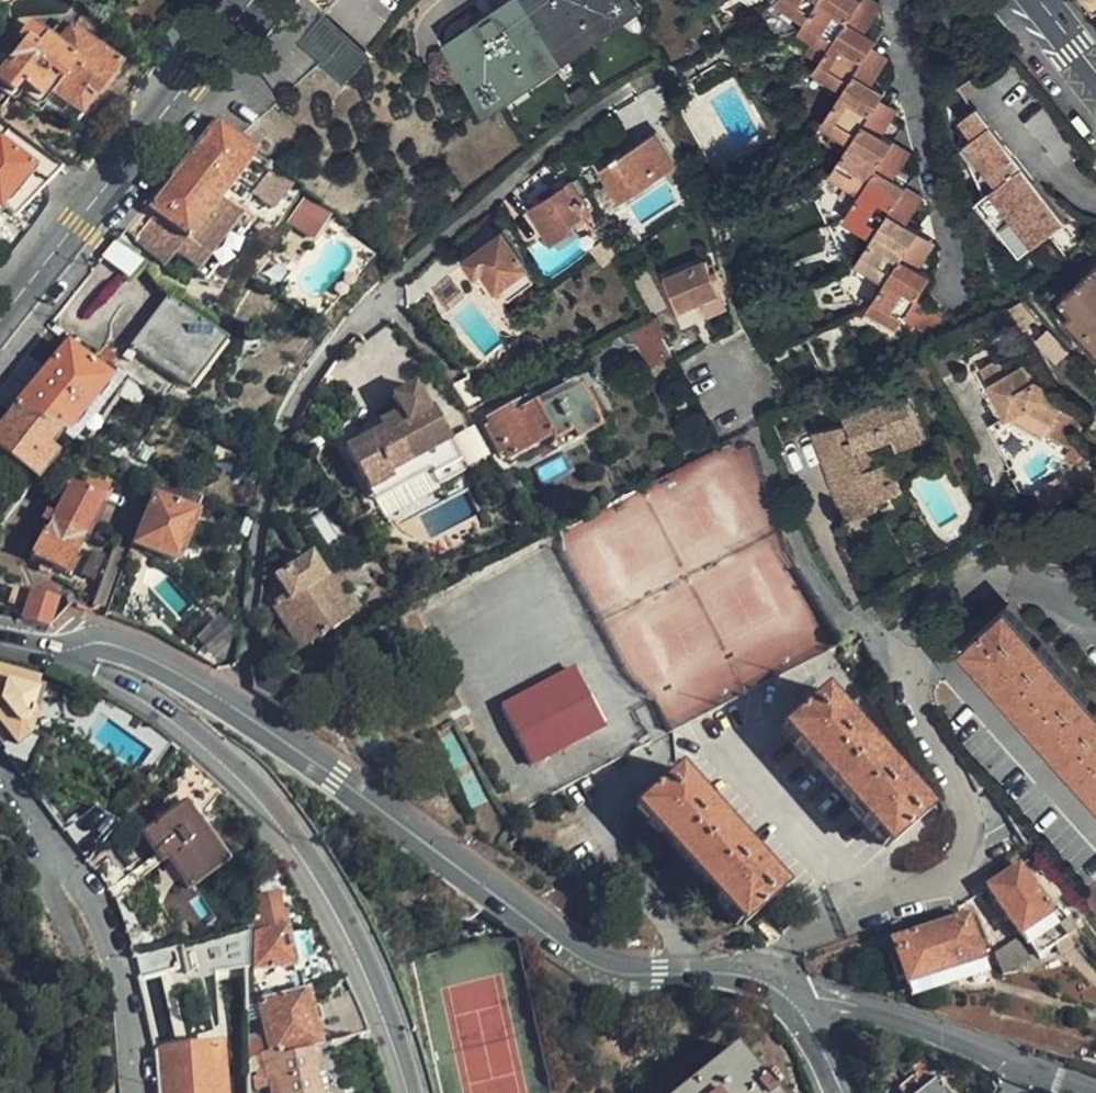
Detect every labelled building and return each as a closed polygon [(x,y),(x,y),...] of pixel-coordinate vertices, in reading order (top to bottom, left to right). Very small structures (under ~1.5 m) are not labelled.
[(498,10),(492,0),(479,0),(475,3),(486,20),(450,46),(461,61),(465,58),(492,95),(507,85),(510,90),(549,62),(546,58),(572,40),(576,44),(613,17),(611,13),(627,1),(626,0),(513,0),(498,10)] [(805,14),(814,0),(782,0),(805,14)] [(805,14),(800,23),(799,25),(816,36),(829,44),(846,14),(855,0),(814,0),(805,14)] [(846,14),(865,26),(877,5),(876,0),(855,0),(846,14)] [(1093,27),(1095,24),(1095,0),(1073,0),(1093,27)] [(96,43),(108,29),(86,10),(73,28),(96,43)] [(878,35),(865,26),(846,14),(829,44),(819,60),(818,61),(817,63),(848,82),(857,67),(874,41),(878,35)] [(366,59),(322,18),(297,46),(339,87),(366,59)] [(52,37),(61,44),(69,33),(60,27),(52,37)] [(69,33),(61,44),(54,53),(49,49),(18,90),(28,97),(23,104),(42,118),(46,113),(72,130),(116,69),(69,33)] [(49,49),(29,35),(15,53),(7,48),(0,56),(0,91),(11,99),(18,90),(49,49)] [(806,52),(819,60),(829,44),(816,36),(806,52)] [(888,61),(886,49),(874,41),(857,67),(876,79),(888,61)] [(882,92),(886,85),(876,79),(857,67),(848,82),(828,113),(826,117),(843,128),(855,135),(865,119),(882,92)] [(11,99),(0,91),(0,112),(11,99)] [(898,104),(898,102),(882,92),(865,119),(882,129),(898,104)] [(994,183),(981,193),(1023,249),(1069,214),(979,96),(958,115),(974,138),(965,143),(994,183)] [(294,183),(214,118),(142,205),(149,212),(129,235),(162,264),(173,252),(207,280),(251,226),(219,200),(252,161),(270,175),(255,194),(274,209),(294,183)] [(894,137),(882,129),(865,119),(855,135),(845,152),(836,166),(835,167),(853,178),(865,186),(878,163),(894,137)] [(54,163),(3,123),(0,127),(0,208),(10,217),(54,163)] [(845,152),(855,135),(843,128),(833,144),(845,152)] [(675,163),(655,132),(599,166),(621,197),(675,163)] [(912,148),(894,137),(878,163),(896,174),(912,149),(912,148)] [(958,150),(981,193),(994,183),(965,143),(958,150)] [(890,207),(906,180),(896,174),(878,163),(865,186),(854,203),(852,207),(849,212),(877,229),(890,207)] [(854,203),(865,186),(853,178),(842,196),(854,203)] [(909,218),(926,192),(926,191),(906,180),(890,207),(909,218)] [(584,191),(579,181),(531,207),(548,243),(574,230),(570,222),(587,213),(579,194),(584,191)] [(285,213),(300,225),(319,203),(304,191),(285,213)] [(260,226),(274,209),(255,194),(242,210),(260,226)] [(316,238),(334,215),(319,203),(300,225),(316,238)] [(906,251),(921,225),(909,218),(890,207),(877,229),(862,255),(861,256),(878,266),(892,275),(906,251)] [(924,262),(940,238),(940,237),(921,225),(906,251),(924,262)] [(611,242),(605,231),(584,249),(592,257),(611,242)] [(529,266),(502,232),(466,261),(476,276),(483,271),(497,290),(501,288),(510,301),(535,281),(525,269),(529,266)] [(618,255),(611,242),(592,257),(599,266),(618,255)] [(137,269),(110,248),(97,265),(123,286),(137,269)] [(252,273),(264,257),(256,250),(244,265),(252,273)] [(937,270),(924,262),(906,251),(892,275),(877,299),(874,301),(906,320),(911,312),(926,288),(937,270)] [(870,277),(878,266),(861,256),(854,268),(870,277)] [(703,313),(722,305),(705,260),(665,276),(677,307),(696,300),(703,313)] [(1062,294),(1095,333),(1095,265),(1062,294)] [(926,288),(911,312),(924,324),(935,318),(942,313),(942,312),(926,288)] [(224,343),(163,296),(117,356),(127,363),(135,353),(187,391),(224,343)] [(1038,319),(1025,296),(1011,304),(1025,328),(1038,319)] [(935,318),(924,324),(929,328),(947,319),(942,312),(942,313),(935,318)] [(650,316),(629,328),(649,364),(669,352),(650,316)] [(616,334),(612,336),(613,338),(612,340),(612,342),(612,343),(614,346),(618,347),(622,345),(623,342),(623,341),(621,337),(617,335),(616,334)] [(71,336),(10,410),(56,433),(60,435),(103,380),(85,364),(94,352),(71,336)] [(1018,349),(1003,358),(1007,364),(1016,358),(1020,366),(1026,363),(1018,349)] [(1039,381),(1041,382),(1053,373),(1041,355),(1028,363),(1039,381)] [(1003,358),(1002,356),(972,373),(982,390),(986,388),(1004,419),(1030,403),(1054,418),(1048,430),(1074,445),(1094,413),(1041,382),(1039,381),(1028,363),(1028,362),(1026,363),(1020,366),(1016,358),(1007,364),(1003,358)] [(146,387),(128,375),(115,394),(133,405),(146,387)] [(410,428),(435,416),(417,384),(393,396),(403,416),(410,428)] [(574,385),(533,406),(519,412),(515,405),(488,418),(491,424),(506,454),(507,456),(568,425),(573,428),(579,428),(592,421),(604,414),(593,393),(582,399),(574,385)] [(843,417),(846,426),(864,468),(879,463),(871,444),(892,435),(897,448),(923,438),(905,393),(843,417)] [(519,412),(533,406),(529,398),(515,405),(519,412)] [(34,482),(52,458),(43,450),(56,433),(10,410),(0,423),(0,456),(34,482)] [(422,460),(428,472),(433,480),(461,466),(435,416),(410,428),(403,416),(380,428),(382,433),(369,440),(346,452),(369,497),(392,484),(389,477),(422,460)] [(595,427),(592,421),(579,428),(573,428),(568,425),(507,456),(510,462),(551,442),(555,447),(595,427)] [(506,454),(491,424),(485,427),(500,457),(506,454)] [(813,432),(847,502),(873,490),(876,497),(899,490),(887,460),(879,463),(864,468),(846,426),(813,432)] [(366,435),(369,440),(382,433),(380,428),(366,435)] [(88,459),(81,471),(104,483),(110,471),(88,459)] [(372,502),(428,472),(422,460),(389,477),(392,484),(369,497),(372,502)] [(104,483),(81,471),(74,467),(40,533),(37,531),(26,553),(42,562),(51,567),(62,573),(74,551),(70,548),(104,483)] [(186,516),(192,496),(152,478),(145,496),(154,500),(153,504),(149,504),(133,545),(176,561),(192,519),(186,516)] [(873,490),(847,502),(856,519),(880,507),(876,497),(873,490)] [(83,608),(102,615),(127,547),(109,540),(83,608)] [(312,587),(322,581),(308,557),(276,573),(282,582),(287,591),(280,596),(271,601),(297,647),(334,627),(312,587)] [(51,567),(42,562),(38,569),(47,574),(51,567)] [(345,621),(322,581),(312,587),(334,627),(345,621)] [(287,591),(282,582),(275,586),(280,596),(287,591)] [(18,623),(44,629),(52,600),(9,588),(5,603),(23,610),(18,623)] [(1008,605),(966,642),(989,667),(986,671),(997,683),(1000,680),(1047,733),(1044,737),(1054,747),(1057,745),(1095,790),(1095,704),(1008,605)] [(21,743),(31,730),(37,711),(33,709),(42,682),(0,668),(0,718),(21,743)] [(604,726),(576,668),(502,705),(531,763),(604,726)] [(929,809),(822,691),(781,726),(795,742),(792,745),(804,758),(809,756),(865,820),(861,823),(873,835),(877,831),(888,845),(929,809)] [(784,887),(679,771),(634,806),(646,819),(643,823),(658,838),(661,836),(714,897),(712,901),(723,913),(727,911),(741,926),(784,887)] [(167,855),(175,866),(190,887),(225,864),(199,827),(206,822),(191,800),(142,832),(160,860),(167,855)] [(71,842),(79,853),(87,846),(80,836),(71,842)] [(160,860),(106,895),(112,907),(175,866),(167,855),(160,860)] [(1017,866),(986,887),(1019,938),(1023,936),(1030,948),(1033,945),(1040,956),(1079,932),(1063,909),(1053,917),(1017,866)] [(277,896),(251,900),(256,967),(293,963),(277,896)] [(973,914),(891,943),(903,978),(908,988),(956,971),(960,980),(986,971),(980,954),(987,951),(973,914)] [(167,941),(160,923),(154,926),(161,944),(167,941)] [(249,927),(213,936),(215,970),(250,966),(249,927)] [(1032,961),(1017,939),(996,954),(1004,975),(1022,973),(1020,968),(1032,961)] [(305,988),(346,975),(329,943),(295,953),(300,969),(272,974),(269,976),(272,995),(304,988),(305,988)] [(903,978),(891,943),(881,947),(895,982),(903,978)] [(911,997),(960,980),(956,971),(908,988),(911,997)] [(312,1043),(318,1042),(305,988),(304,988),(272,995),(261,998),(270,1049),(271,1049),(312,1043)] [(251,1000),(251,1024),(262,1021),(258,998),(251,1000)] [(254,1053),(257,1072),(253,1073),(257,1086),(269,1083),(267,1074),(276,1072),(280,1092),(322,1092),(312,1043),(271,1049),(270,1049),(254,1053)] [(734,1043),(669,1092),(772,1092),(734,1043)] [(153,1050),(153,1052),(156,1092),(222,1092),(218,1048),(153,1050)] [(930,1066),(902,1086),(908,1092),(951,1092),(930,1066)] [(269,1083),(272,1092),(280,1092),(276,1072),(267,1074),(269,1083)]
